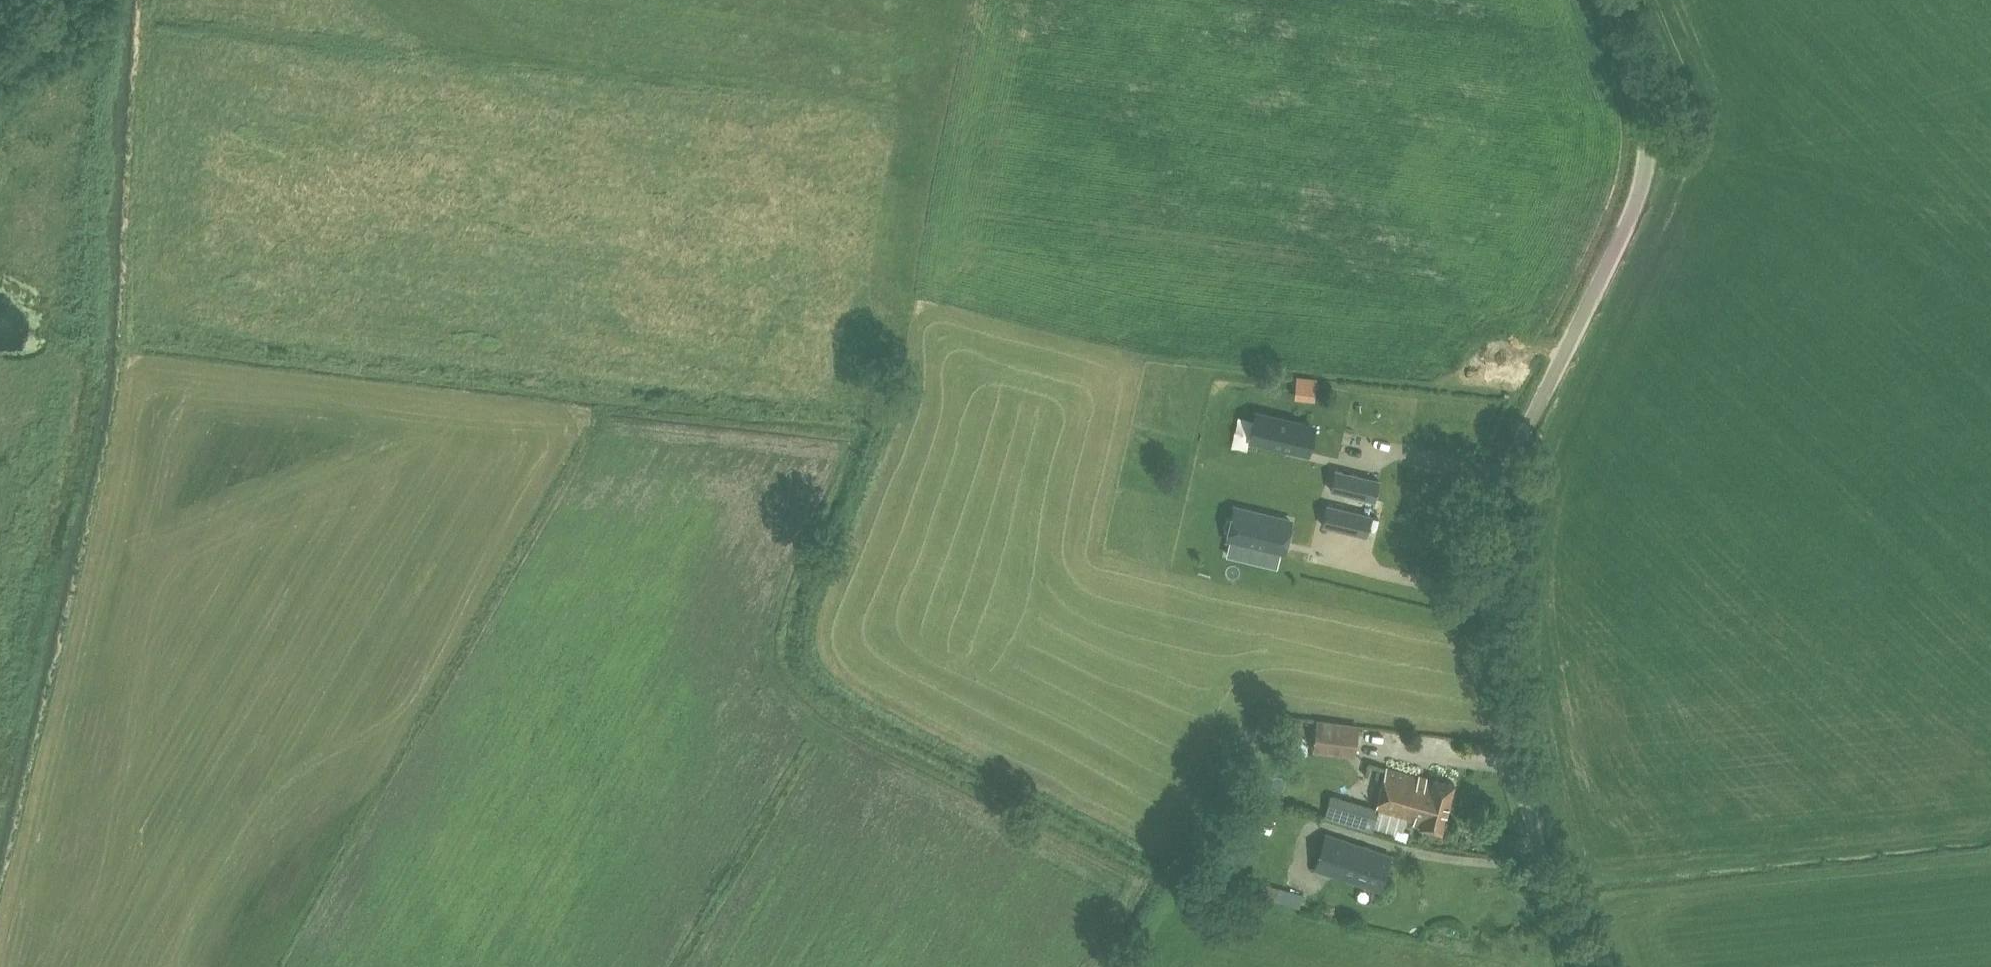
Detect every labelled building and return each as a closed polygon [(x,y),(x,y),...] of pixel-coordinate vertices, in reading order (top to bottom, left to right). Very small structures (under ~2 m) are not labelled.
[(1259,408),(1253,431),(1309,445),(1314,421),(1259,408)] [(1337,468),(1332,488),(1353,494),(1358,473),(1337,468)] [(1235,499),(1228,530),(1284,546),(1291,515),(1274,510),(1274,509),(1273,508),(1272,511),(1263,508),(1264,506),(1262,505),(1262,507),(1235,499)] [(1328,504),(1323,524),(1344,529),(1349,509),(1328,504)] [(1313,752),(1356,757),(1360,723),(1317,718),(1313,752)] [(1441,831),(1454,783),(1433,777),(1433,780),(1387,767),(1377,804),(1375,810),(1421,822),(1420,825),(1441,831)] [(1330,791),(1324,811),(1371,824),(1375,810),(1377,804),(1330,791)] [(1314,867),(1380,889),(1391,855),(1326,833),(1314,867)] [(1256,896),(1300,908),(1304,894),(1261,882),(1256,896)]
